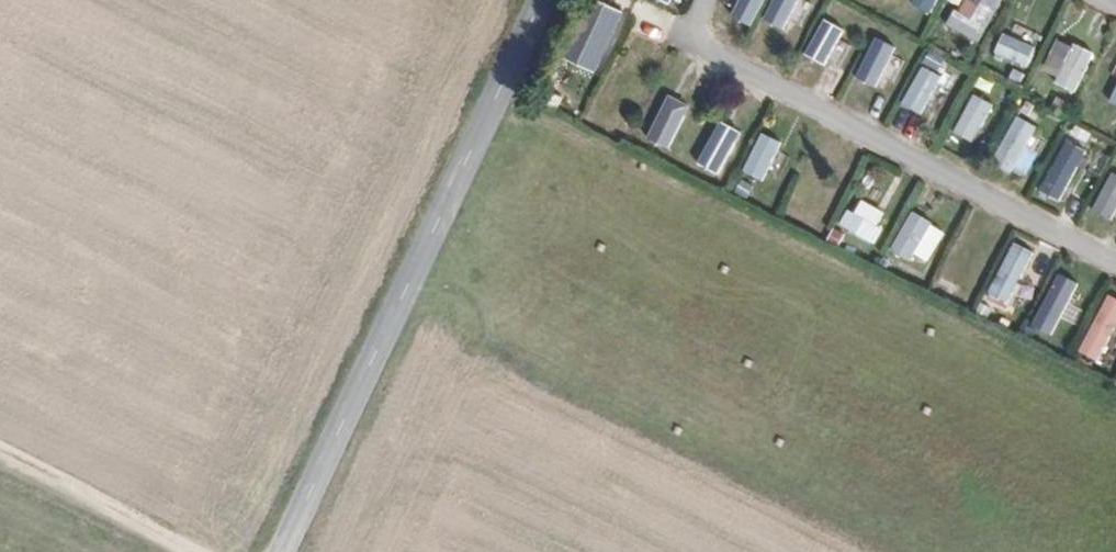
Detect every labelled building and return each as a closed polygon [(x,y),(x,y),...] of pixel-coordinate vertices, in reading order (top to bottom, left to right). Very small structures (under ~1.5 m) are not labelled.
[(626,11),(606,0),(596,0),(564,57),(591,72),(626,11)] [(764,0),(740,0),(730,17),(749,27),(764,0)] [(796,0),(773,0),(762,21),(779,30),(796,0)] [(906,4),(928,16),(937,0),(908,0),(906,4)] [(979,2),(997,12),(1003,0),(980,0),(979,2)] [(823,69),(843,32),(823,21),(803,57),(823,69)] [(1034,52),(1002,35),(992,53),(1023,71),(1034,52)] [(856,78),(877,89),(898,50),(878,39),(856,78)] [(1059,71),(1072,48),(1059,40),(1046,64),(1059,71)] [(1096,58),(1073,45),(1072,48),(1059,71),(1052,84),(1074,97),(1096,58)] [(1104,84),(1115,91),(1115,62),(1104,84)] [(941,79),(922,68),(901,106),(920,117),(941,79)] [(693,109),(669,96),(646,138),(670,151),(693,109)] [(997,109),(973,96),(952,135),(975,148),(997,109)] [(1038,129),(1016,117),(992,160),(1014,172),(1038,129)] [(744,143),(702,121),(692,139),(733,162),(744,143)] [(786,147),(764,135),(743,173),(765,185),(786,147)] [(1089,154),(1064,140),(1036,190),(1061,204),(1089,154)] [(1086,218),(1105,229),(1115,209),(1115,164),(1086,218)] [(855,214),(878,227),(886,214),(862,201),(855,214)] [(855,214),(849,211),(842,225),(877,244),(884,230),(878,227),(855,214)] [(895,246),(931,263),(948,228),(912,211),(895,246)] [(849,237),(834,229),(827,241),(842,250),(849,237)] [(1017,244),(989,294),(1008,304),(1036,254),(1017,244)] [(944,298),(950,288),(938,281),(932,292),(944,298)] [(1107,296),(1076,353),(1096,364),(1115,327),(1115,301),(1107,296)] [(995,311),(982,303),(976,315),(989,322),(995,311)]
